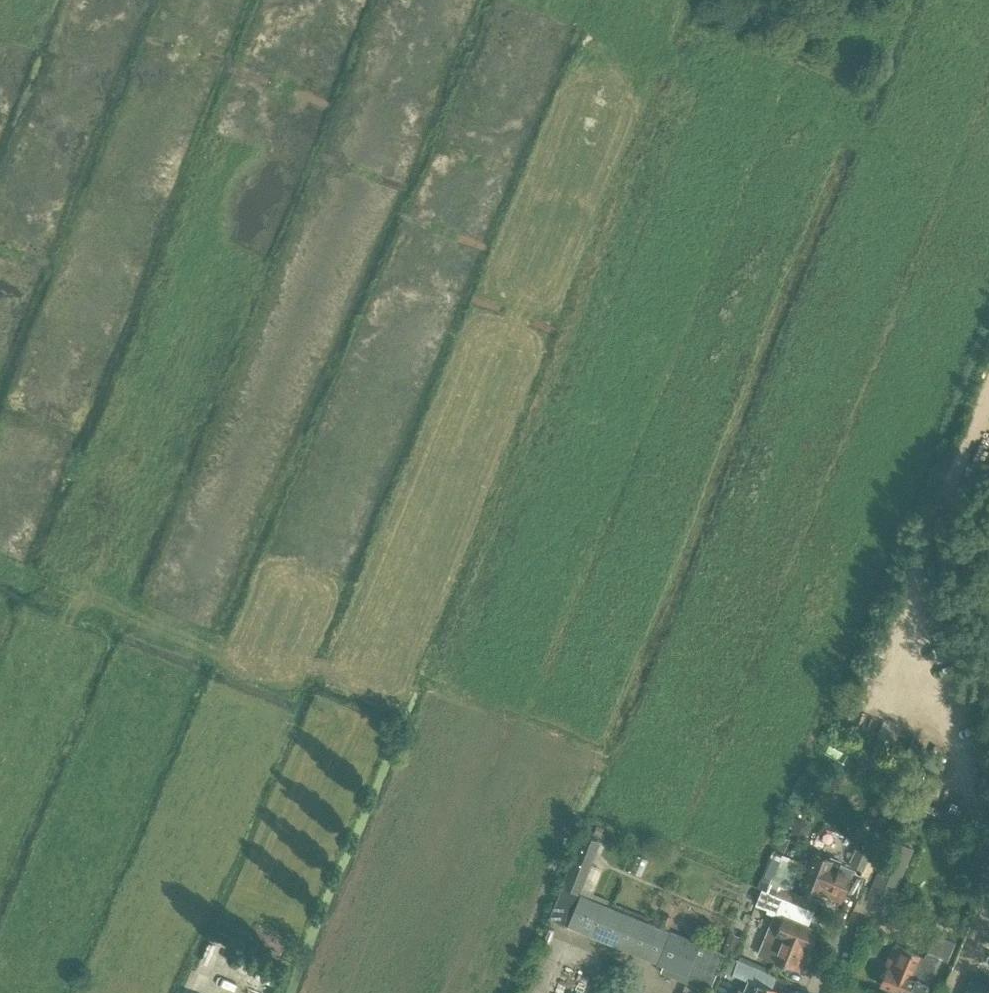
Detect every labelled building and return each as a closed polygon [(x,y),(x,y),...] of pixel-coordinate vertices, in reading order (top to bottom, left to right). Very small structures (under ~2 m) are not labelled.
[(982,551),(971,550),(970,568),(981,569),(982,551)] [(600,840),(580,832),(559,884),(579,892),(600,840)] [(885,835),(879,851),(862,890),(882,899),(905,843),(885,835)] [(856,848),(850,864),(865,871),(872,854),(856,848)] [(799,884),(819,893),(819,892),(840,901),(843,893),(856,899),(865,877),(851,872),(850,875),(837,870),(841,861),(829,856),(829,858),(812,852),(799,884)] [(567,926),(686,975),(709,985),(722,952),(699,943),(700,942),(669,930),(673,917),(658,911),(655,919),(612,902),(611,906),(561,886),(548,917),(567,925),(567,926)] [(773,915),(769,924),(758,953),(799,970),(808,949),(816,930),(807,927),(814,910),(762,888),(755,905),(767,909),(765,912),(773,915)] [(901,992),(926,992),(927,991),(926,988),(928,984),(938,958),(946,961),(955,941),(934,933),(924,957),(920,955),(893,945),(886,960),(889,961),(880,984),(901,992)] [(738,989),(737,992),(779,992),(771,989),(776,977),(730,957),(724,970),(748,980),(743,991),(738,989)] [(970,975),(963,992),(988,992),(988,983),(970,975)]
